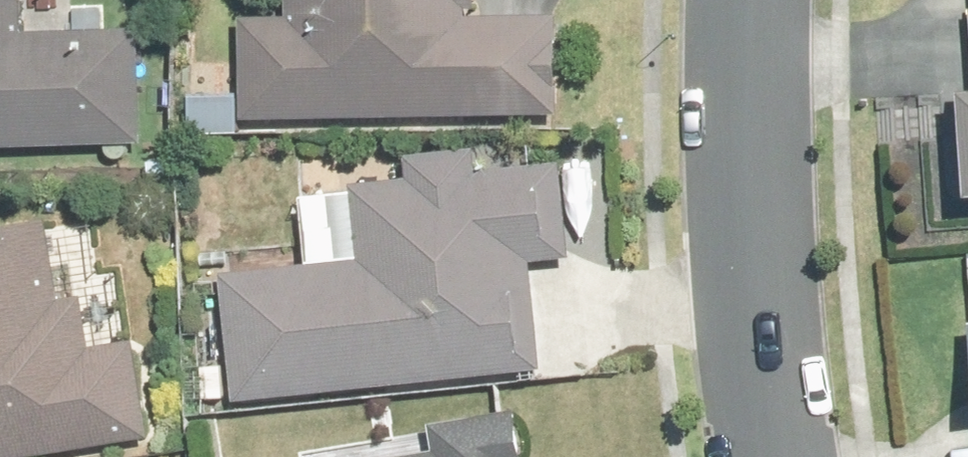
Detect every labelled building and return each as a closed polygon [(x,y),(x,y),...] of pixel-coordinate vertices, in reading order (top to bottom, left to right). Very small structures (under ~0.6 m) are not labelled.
[(143,144),(141,34),(23,37),(22,0),(0,0),(0,148),(143,144)] [(469,0),(293,0),(293,21),(247,21),(248,119),(564,116),(563,14),(469,15),(469,0)] [(955,92),(961,200),(967,200),(967,91),(955,92)] [(479,175),(477,154),(410,160),(412,182),(302,192),(309,267),(226,275),(238,401),(541,371),(530,260),(569,257),(561,167),(479,175)] [(91,355),(83,300),(56,304),(43,221),(0,228),(0,456),(40,456),(150,440),(135,348),(91,355)] [(528,415),(454,427),(457,448),(404,456),(535,456),(528,415)]
